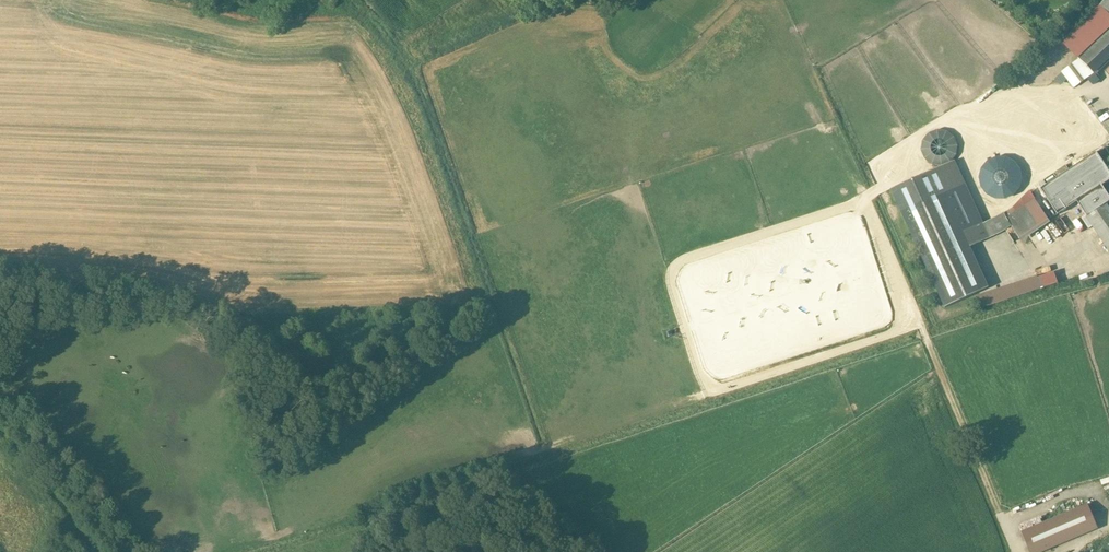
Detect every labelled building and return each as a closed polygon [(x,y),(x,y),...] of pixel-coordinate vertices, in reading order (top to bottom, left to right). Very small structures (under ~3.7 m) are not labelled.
[(1100,6),(1108,15),(1108,0),(1106,0),(1100,6)] [(1100,6),(1062,41),(1078,58),(1108,28),(1108,15),(1100,6)] [(1078,58),(1080,59),(1093,73),(1108,57),(1108,28),(1078,58)] [(934,131),(932,132),(930,133),(928,135),(927,136),(925,138),(924,140),(923,142),(923,145),(922,147),(922,149),(923,151),(923,154),(924,156),(925,158),(927,160),(929,161),(931,162),(933,163),(935,164),(937,165),(939,165),(942,165),(944,164),(946,164),(948,163),(950,161),(952,160),(953,158),(955,156),(956,154),(956,152),(957,150),(957,147),(957,145),(956,143),(955,141),(954,139),(953,137),(951,135),(950,134),(948,132),(946,131),(943,131),(941,130),(939,130),(936,131),(934,131)] [(1040,189),(1057,215),(1077,202),(1087,216),(1100,207),(1090,193),(1101,186),(1108,181),(1108,172),(1096,152),(1046,185),(1040,189)] [(953,161),(891,190),(901,212),(963,183),(953,161)] [(1043,181),(1038,185),(1040,189),(1046,185),(1043,181)] [(963,183),(901,212),(945,308),(988,288),(969,247),(963,234),(982,225),(963,183)] [(1090,193),(1100,207),(1105,204),(1108,202),(1108,197),(1101,186),(1090,193)] [(1035,200),(1030,192),(1013,208),(982,225),(963,234),(969,247),(1007,230),(1012,227),(1007,219),(1035,200)] [(1035,200),(1007,219),(1012,227),(1019,239),(1048,220),(1035,200)] [(1105,204),(1100,207),(1087,216),(1108,250),(1108,210),(1105,204)] [(1038,278),(986,295),(985,293),(975,297),(979,309),(1041,288),(1038,278)] [(1022,533),(1030,551),(1039,551),(1097,528),(1087,505),(1022,533)] [(1029,526),(1040,522),(1038,518),(1027,522),(1029,526)]
